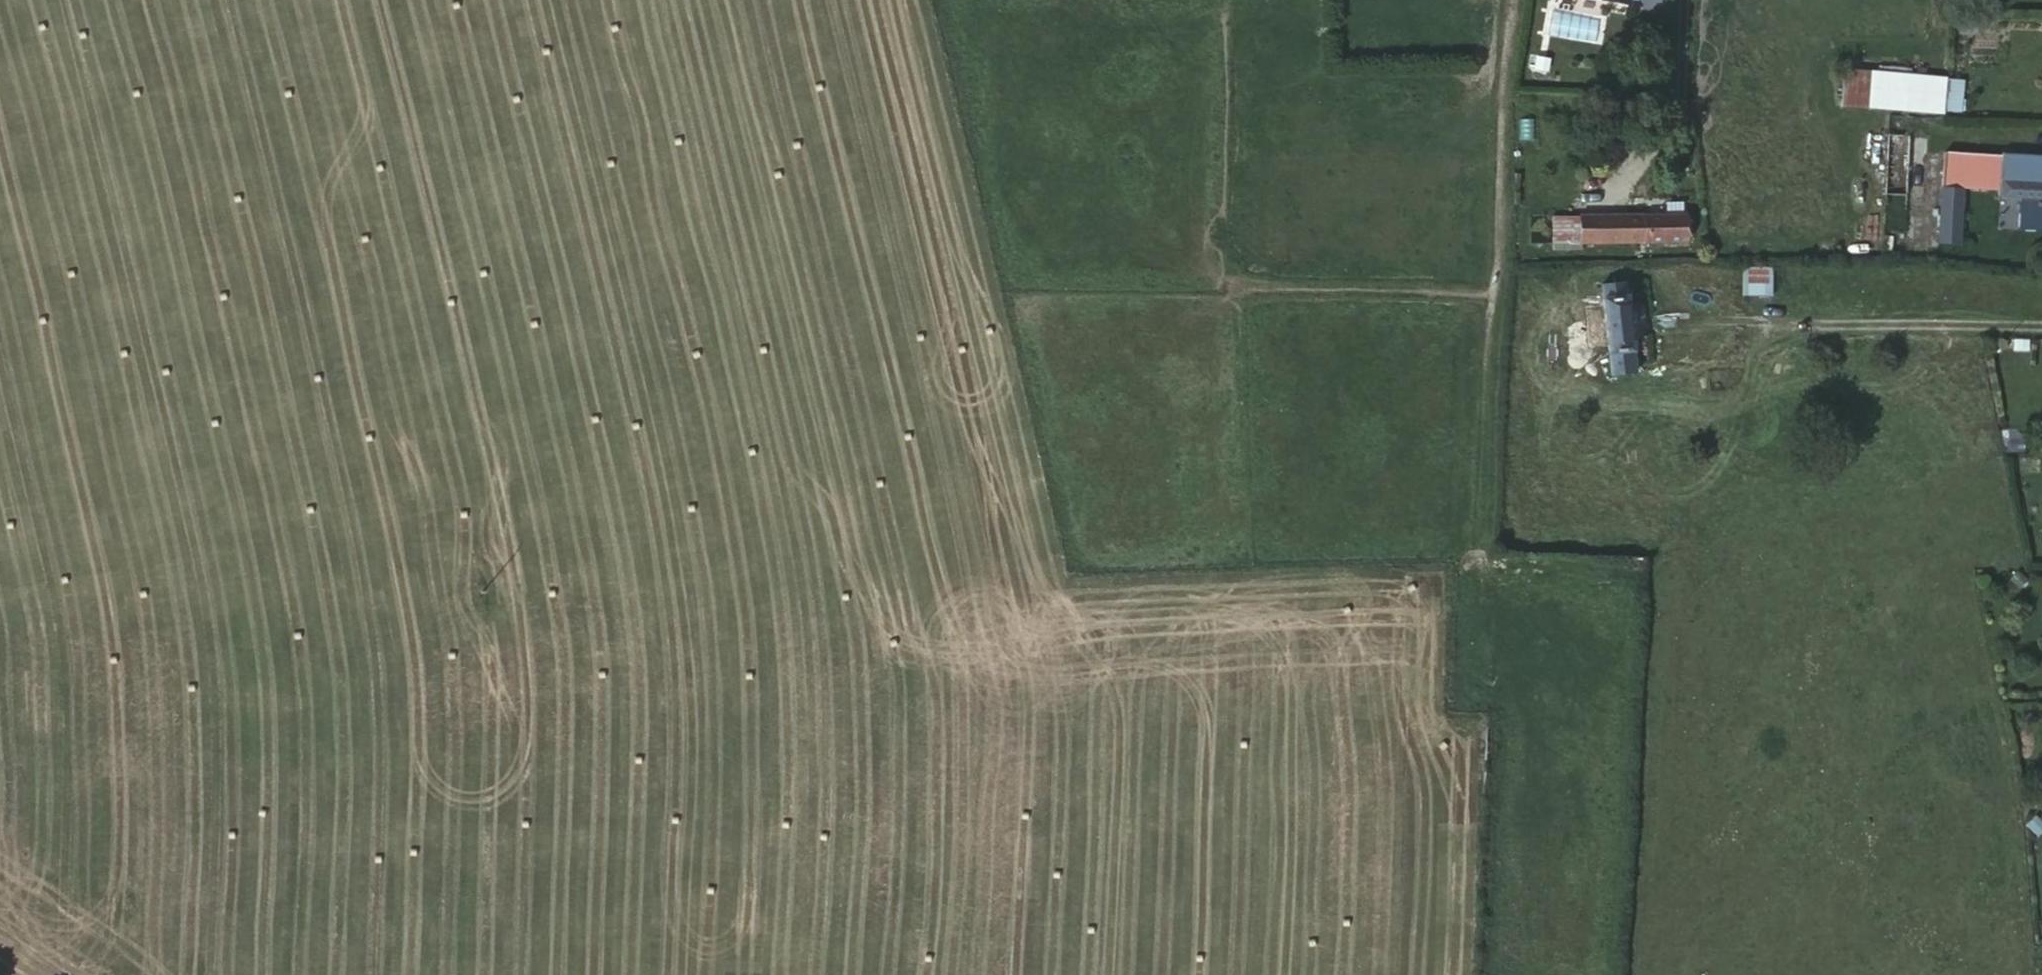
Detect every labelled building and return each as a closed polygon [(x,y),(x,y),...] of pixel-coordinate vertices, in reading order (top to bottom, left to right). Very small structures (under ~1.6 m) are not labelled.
[(1841,67),(1838,104),(1960,113),(1963,76),(1841,67)] [(1931,152),(1931,136),(1886,136),(1883,194),(1905,196),(1908,159),(1925,159),(1923,183),(1938,184),(1940,153),(1931,152)] [(1974,185),(1996,187),(1996,178),(2018,179),(2017,201),(2015,235),(2041,237),(2041,158),(1996,155),(1940,153),(1938,184),(1960,185),(1974,185)] [(1937,208),(1938,184),(1923,183),(1921,206),(1937,208)] [(1960,185),(1938,184),(1937,208),(1935,242),(1958,243),(1960,185)] [(1692,213),(1553,216),(1553,251),(1692,245),(1692,213)] [(1772,266),(1743,265),(1743,299),(1772,299),(1772,266)] [(1605,281),(1607,307),(1611,376),(1636,376),(1632,306),(1630,280),(1605,281)]
